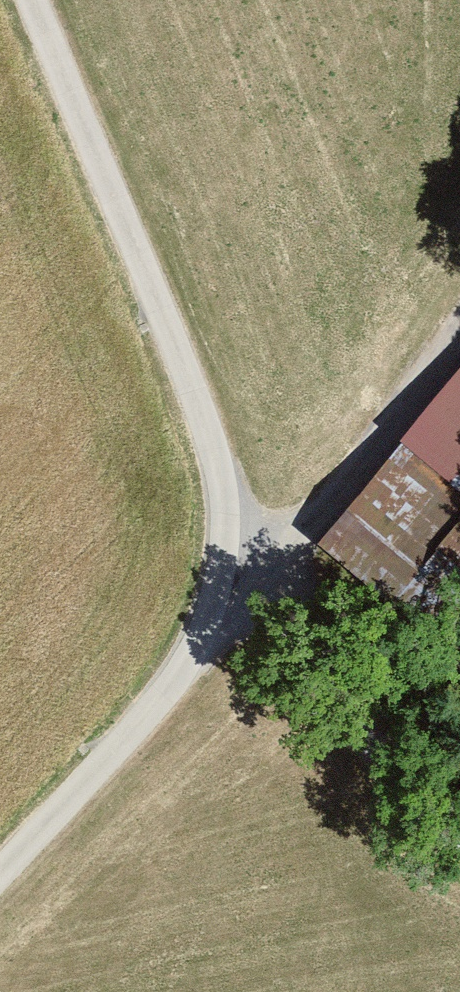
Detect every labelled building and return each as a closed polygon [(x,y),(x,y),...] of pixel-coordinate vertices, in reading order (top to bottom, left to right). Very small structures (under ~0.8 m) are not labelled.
[(324,554),(433,638),(459,604),(459,379),(324,554)]
